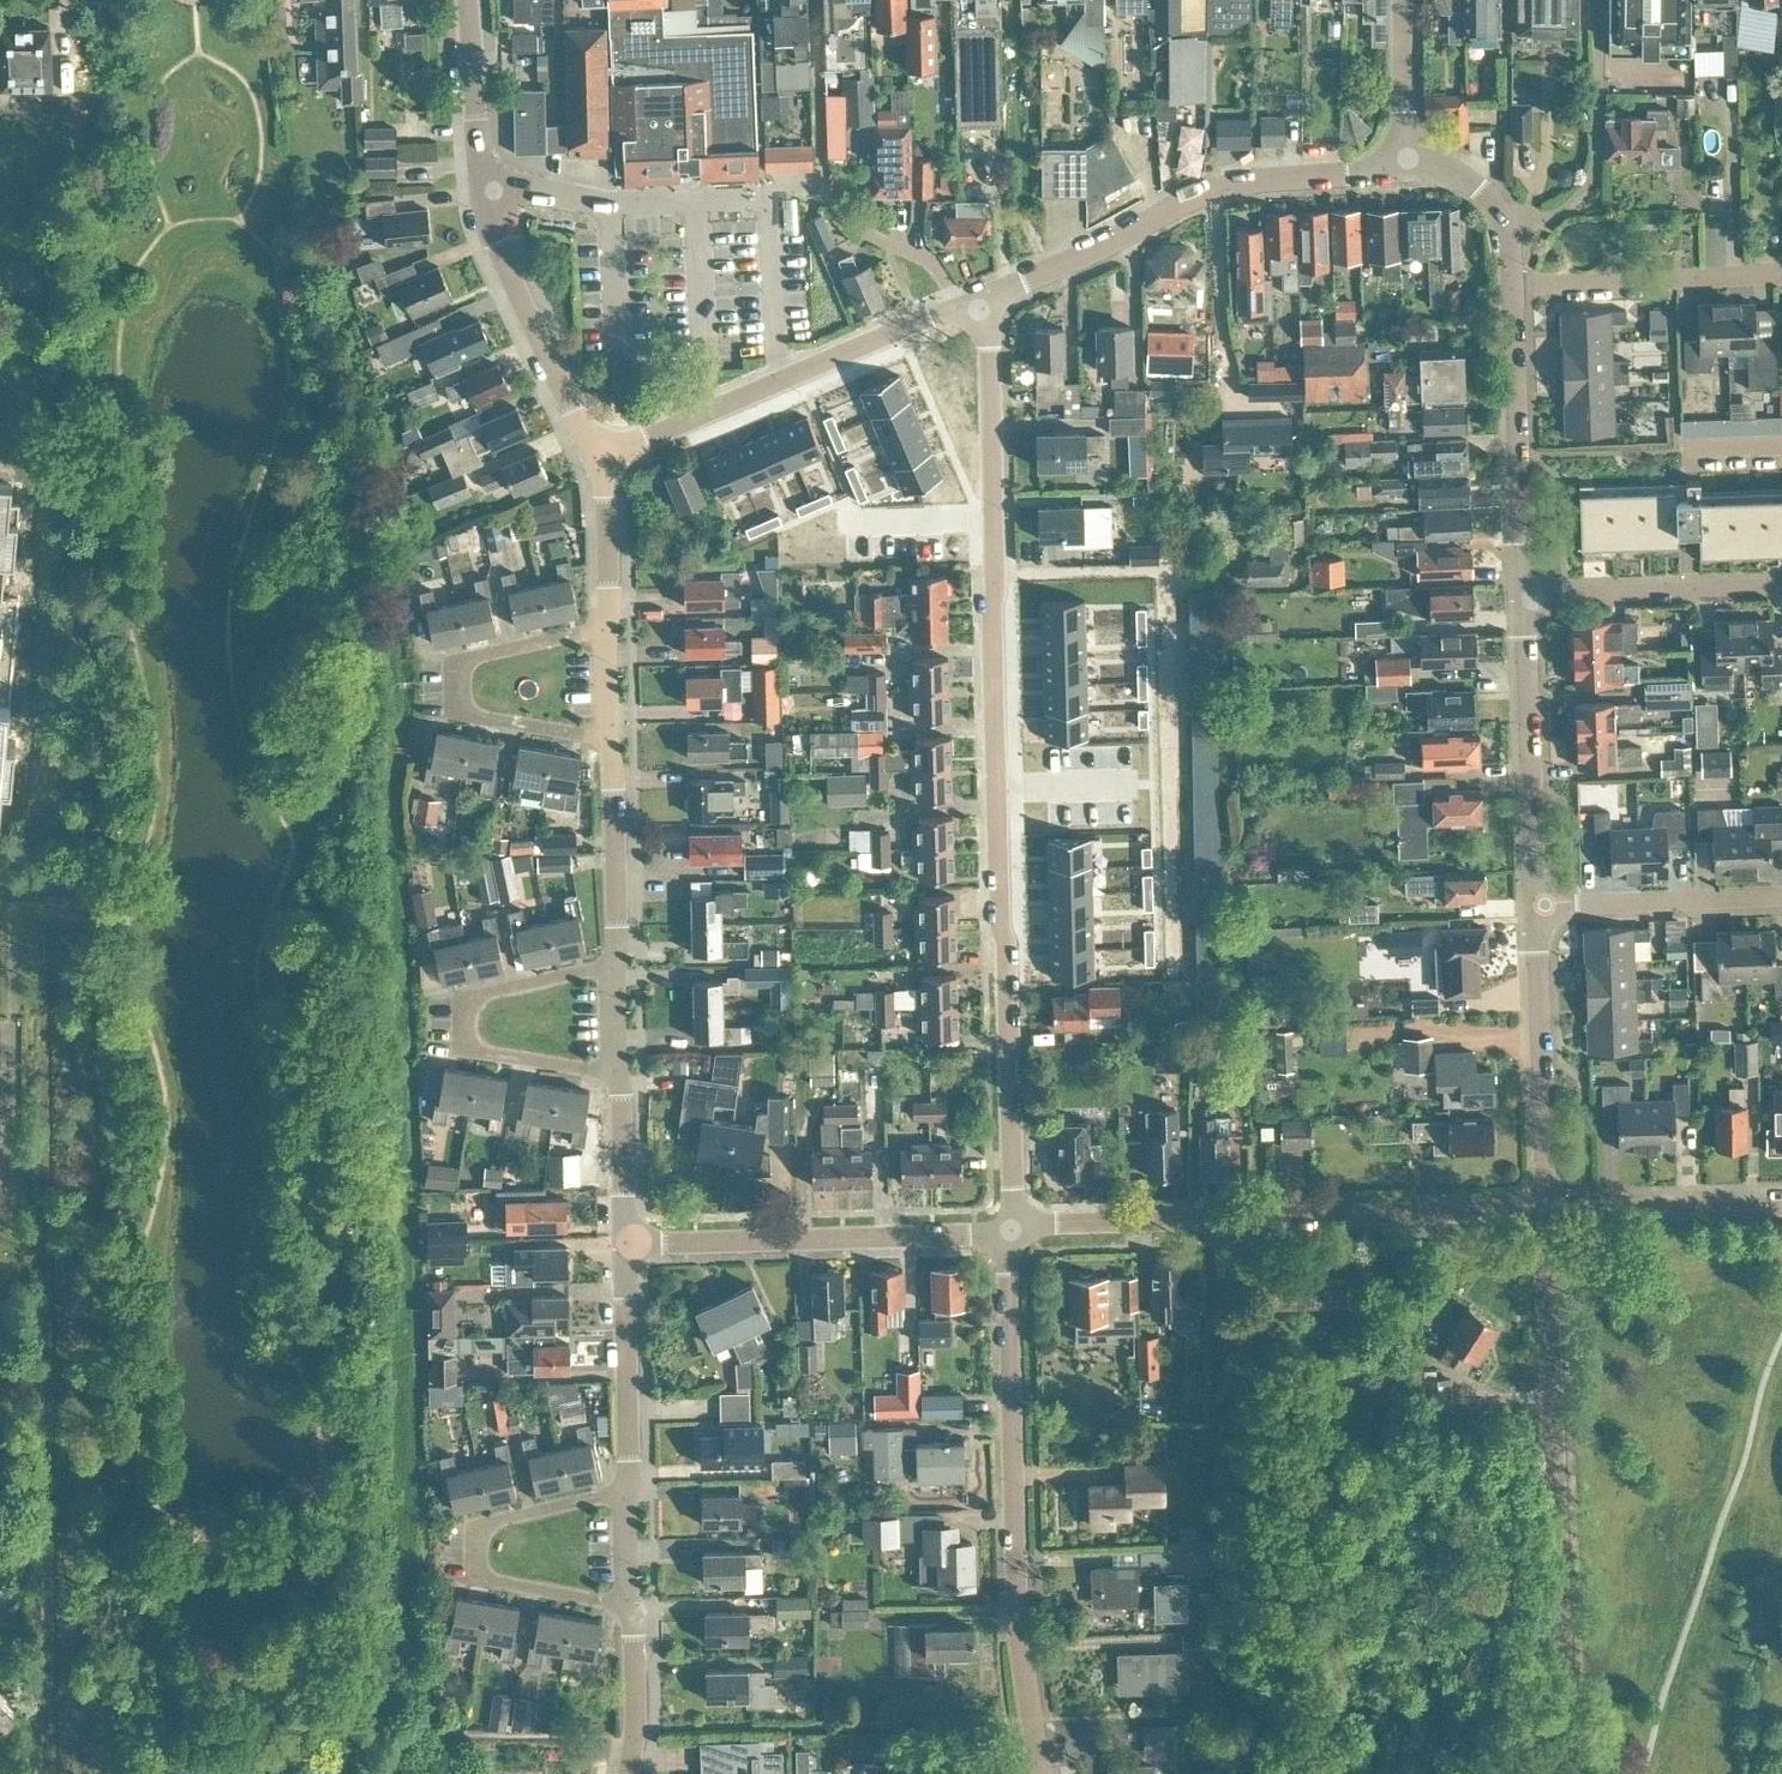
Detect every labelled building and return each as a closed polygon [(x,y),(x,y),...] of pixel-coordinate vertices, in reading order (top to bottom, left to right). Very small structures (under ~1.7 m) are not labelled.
[(353,0),(315,0),(318,75),(342,74),(343,101),(363,100),(361,73),(356,73),(353,0)] [(401,0),(368,0),(369,1),(379,0),(381,26),(403,24),(401,0)] [(515,31),(542,30),(542,20),(541,0),(513,0),(515,31)] [(542,20),(554,19),(553,0),(541,0),(542,20)] [(708,25),(697,25),(696,8),(662,9),(662,0),(607,0),(607,1),(607,7),(608,34),(615,173),(624,172),(624,182),(680,179),(679,165),(688,164),(688,168),(689,168),(692,170),(696,170),(698,167),(700,167),(701,179),(759,177),(753,28),(750,28),(750,22),(708,25)] [(708,4),(708,12),(722,11),(722,0),(707,0),(708,4)] [(809,71),(806,0),(757,0),(757,13),(758,13),(761,86),(778,85),(777,73),(809,71)] [(867,65),(865,11),(870,11),(869,0),(823,0),(826,67),(858,66),(867,65)] [(906,13),(905,0),(875,0),(876,27),(906,25),(906,13)] [(912,12),(906,13),(906,25),(907,66),(934,65),(933,0),(912,0),(912,12)] [(954,124),(1000,123),(1000,75),(1000,32),(999,14),(994,15),(994,0),(953,0),(954,124)] [(1085,0),(1066,0),(1066,33),(1059,42),(1086,59),(1085,0)] [(1086,59),(1104,70),(1104,0),(1085,0),(1086,59)] [(1154,5),(1147,5),(1147,7),(1146,7),(1156,117),(1175,117),(1175,100),(1206,99),(1206,30),(1205,0),(1154,0),(1154,5)] [(1206,30),(1225,30),(1250,18),(1251,0),(1207,0),(1206,30)] [(1270,11),(1292,11),(1292,0),(1270,0),(1270,11)] [(1363,18),(1372,18),(1372,42),(1385,42),(1385,0),(1363,0),(1363,18)] [(1464,0),(1439,0),(1439,2),(1442,8),(1449,8),(1449,41),(1464,40),(1464,30),(1464,29),(1464,0)] [(1464,30),(1498,30),(1499,0),(1464,0),(1464,29),(1464,30)] [(1577,0),(1515,0),(1515,31),(1577,32),(1577,0)] [(1608,54),(1642,54),(1642,52),(1656,52),(1656,54),(1689,54),(1690,0),(1608,0),(1608,54)] [(1731,30),(1731,0),(1693,0),(1694,31),(1731,30)] [(1779,0),(1741,0),(1741,3),(1735,3),(1736,34),(1736,42),(1737,42),(1771,45),(1772,30),(1778,30),(1779,0)] [(1039,34),(1038,5),(1020,6),(1021,34),(1039,34)] [(49,26),(0,28),(0,64),(1,88),(52,86),(49,26)] [(569,156),(610,154),(604,26),(564,27),(569,156)] [(1736,34),(1725,35),(1726,73),(1738,73),(1737,42),(1736,42),(1736,34)] [(517,88),(515,51),(513,51),(516,152),(545,151),(543,87),(517,88)] [(869,73),(869,65),(867,65),(858,66),(858,74),(842,75),(844,122),(874,121),(872,73),(869,73)] [(762,119),(789,118),(788,94),(761,95),(762,119)] [(1467,139),(1466,94),(1424,95),(1425,111),(1449,111),(1450,139),(1467,139)] [(1531,136),(1531,103),(1512,103),(1511,136),(1531,136)] [(895,123),(895,107),(877,107),(877,123),(895,123)] [(1667,126),(1667,108),(1646,108),(1646,117),(1605,117),(1605,157),(1654,157),(1654,164),(1677,165),(1677,147),(1654,147),(1655,126),(1667,126)] [(1260,144),(1284,143),(1284,114),(1260,115),(1260,144)] [(1216,145),(1250,144),(1249,120),(1215,120),(1216,145)] [(546,124),(547,150),(566,150),(565,123),(546,124)] [(911,195),(910,126),(877,125),(876,166),(873,166),(873,171),(871,171),(870,195),(911,195)] [(365,144),(395,143),(395,126),(364,127),(365,144)] [(1309,141),(1342,140),(1342,127),(1309,127),(1309,141)] [(1085,195),(1086,202),(1134,176),(1111,132),(1085,145),(1085,149),(1085,195)] [(765,170),(812,168),(811,143),(764,145),(765,170)] [(1041,169),(1042,195),(1080,195),(1085,195),(1085,149),(1041,149),(1041,169)] [(365,173),(396,172),(396,155),(365,156),(365,173)] [(913,195),(934,195),(934,157),(913,157),(913,195)] [(955,190),(955,173),(940,173),(940,191),(955,190)] [(395,211),(394,196),(365,199),(366,214),(383,212),(386,246),(430,242),(426,207),(395,211)] [(984,215),(983,199),(955,199),(956,215),(943,216),(944,242),(987,242),(987,215),(984,215)] [(1439,207),(1440,266),(1458,265),(1457,206),(1439,207)] [(1439,207),(1401,208),(1402,254),(1427,253),(1429,304),(1441,303),(1440,266),(1440,262),(1439,207)] [(1398,277),(1398,256),(1396,208),(1366,209),(1368,257),(1383,257),(1383,278),(1398,277)] [(1332,258),(1359,257),(1358,209),(1330,210),(1332,258)] [(828,210),(809,216),(819,248),(838,242),(828,210)] [(1298,257),(1299,282),(1311,282),(1313,269),(1327,269),(1325,210),(1298,211),(1299,237),(1295,237),(1298,257)] [(1298,257),(1295,237),(1294,212),(1289,212),(1289,211),(1267,212),(1269,272),(1281,272),(1282,291),(1299,290),(1299,282),(1298,257)] [(1263,276),(1260,228),(1235,228),(1238,309),(1239,319),(1272,317),(1270,276),(1263,276)] [(1201,283),(1201,261),(1190,261),(1191,250),(1186,245),(1163,244),(1158,249),(1158,259),(1147,259),(1147,281),(1201,283)] [(858,268),(851,252),(838,258),(845,274),(843,275),(858,309),(882,299),(868,264),(858,268)] [(418,274),(413,262),(374,275),(382,293),(400,286),(412,314),(452,296),(438,265),(418,274)] [(1409,271),(1401,271),(1401,286),(1409,286),(1409,271)] [(1459,306),(1458,287),(1442,288),(1443,307),(1459,306)] [(1335,317),(1356,316),(1355,297),(1335,298),(1335,317)] [(1725,302),(1727,352),(1746,351),(1748,388),(1776,387),(1774,336),(1755,337),(1753,301),(1725,302)] [(1714,352),(1727,352),(1725,302),(1697,304),(1698,339),(1683,339),(1685,370),(1709,369),(1714,352)] [(1561,342),(1610,340),(1609,322),(1625,321),(1625,309),(1560,311),(1561,342)] [(1335,342),(1335,329),(1322,329),(1321,317),(1300,317),(1301,342),(1320,341),(1320,343),(1335,342)] [(1335,342),(1355,342),(1355,318),(1335,319),(1335,329),(1335,342)] [(421,325),(391,338),(400,358),(425,348),(436,374),(458,364),(455,357),(489,343),(478,319),(457,328),(456,325),(445,330),(427,338),(421,325)] [(1128,383),(1127,368),(1132,368),(1130,325),(1097,326),(1098,369),(1111,369),(1112,384),(1128,383)] [(1063,381),(1063,363),(1064,363),(1063,327),(1034,328),(1036,382),(1036,399),(1063,399),(1063,416),(1080,415),(1079,381),(1063,381)] [(1148,332),(1147,371),(1191,373),(1192,333),(1148,332)] [(1562,372),(1627,370),(1627,358),(1611,359),(1610,340),(1561,342),(1562,372)] [(1335,342),(1320,343),(1303,343),(1305,400),(1365,398),(1363,342),(1355,342),(1335,342)] [(1420,362),(1420,374),(1402,375),(1402,390),(1404,390),(1404,400),(1421,400),(1464,399),(1463,373),(1462,346),(1420,348),(1420,350),(1415,350),(1416,362),(1420,362)] [(46,372),(58,373),(59,361),(47,360),(46,372)] [(474,401),(508,387),(497,362),(464,377),(446,385),(452,398),(470,391),(474,401)] [(1563,402),(1612,401),(1612,382),(1628,381),(1627,370),(1562,372),(1563,402)] [(899,373),(860,390),(871,415),(910,399),(899,373)] [(413,405),(439,395),(433,379),(407,389),(413,405)] [(1170,380),(1150,380),(1150,395),(1170,396),(1170,380)] [(1247,398),(1302,398),(1302,380),(1247,380),(1247,398)] [(1115,413),(1144,412),(1144,387),(1114,388),(1115,413)] [(910,399),(871,415),(882,441),(921,424),(910,399)] [(1612,401),(1563,402),(1565,434),(1630,431),(1629,419),(1613,420),(1612,401)] [(1465,429),(1464,403),(1387,406),(1388,428),(1399,428),(1398,419),(1422,419),(1422,431),(1465,429)] [(453,474),(462,470),(481,461),(477,452),(492,445),(492,446),(527,431),(516,405),(481,421),(484,427),(455,439),(448,425),(415,439),(422,455),(442,446),(453,474)] [(832,413),(823,417),(830,433),(839,429),(832,413)] [(1109,432),(1145,432),(1145,414),(1109,415),(1109,432)] [(807,415),(781,426),(798,464),(824,453),(807,415)] [(1781,431),(1781,415),(1679,419),(1680,435),(1781,431)] [(1243,417),(1222,417),(1223,443),(1205,444),(1206,469),(1246,468),(1246,452),(1269,451),(1269,454),(1291,454),(1290,416),(1267,416),(1268,422),(1243,422),(1243,417)] [(921,424),(882,441),(893,466),(931,449),(921,424)] [(781,426),(756,437),(772,475),(798,464),(781,426)] [(839,429),(830,433),(837,450),(846,446),(839,429)] [(1084,433),(1083,431),(1037,432),(1038,466),(1084,464),(1084,449),(1104,449),(1104,432),(1084,433)] [(756,437),(730,448),(747,486),(772,475),(756,437)] [(1345,465),(1370,464),(1370,457),(1397,455),(1396,438),(1344,440),(1345,465)] [(1466,472),(1465,438),(1414,440),(1407,442),(1407,456),(1409,456),(1409,474),(1466,472)] [(730,448),(705,459),(721,497),(747,486),(730,448)] [(931,449),(893,466),(904,492),(943,475),(931,449)] [(513,491),(546,476),(535,450),(502,464),(502,465),(480,475),(486,487),(507,478),(513,491)] [(853,463),(845,467),(852,484),(861,480),(853,463)] [(705,516),(698,500),(704,498),(690,465),(665,475),(680,508),(685,506),(692,521),(705,516)] [(462,470),(453,474),(428,484),(437,506),(472,492),(462,470)] [(1468,502),(1467,473),(1417,475),(1417,476),(1406,476),(1406,475),(1369,477),(1369,479),(1363,479),(1364,491),(1370,491),(1370,492),(1374,491),(1374,493),(1405,491),(1405,490),(1406,490),(1407,491),(1418,495),(1418,503),(1468,502)] [(861,480),(852,484),(859,500),(868,496),(861,480)] [(2,798),(11,799),(16,739),(7,738),(10,701),(19,596),(2,595),(5,561),(15,561),(20,502),(11,502),(12,483),(0,482),(0,815),(2,798)] [(1592,483),(1578,483),(1580,545),(1577,545),(1577,546),(1678,543),(1677,536),(1698,535),(1699,551),(1781,548),(1781,494),(1676,497),(1676,489),(1592,491),(1592,483)] [(828,491),(812,498),(816,507),(832,500),(828,491)] [(910,555),(950,553),(948,495),(909,496),(909,511),(876,512),(877,538),(909,537),(910,555)] [(536,521),(562,515),(559,497),(532,503),(536,521)] [(812,498),(795,505),(799,514),(816,507),(812,498)] [(1111,503),(1039,505),(1040,538),(1063,537),(1063,544),(1112,543),(1111,503)] [(1460,512),(1459,507),(1424,508),(1425,522),(1398,524),(1398,536),(1425,535),(1469,533),(1468,511),(1460,512)] [(778,512),(761,519),(765,528),(782,521),(778,512)] [(510,541),(525,538),(519,514),(505,518),(510,541)] [(1287,548),(1287,542),(1305,542),(1303,516),(1285,517),(1286,533),(1278,533),(1278,541),(1269,541),(1270,557),(1246,558),(1247,583),(1288,581),(1288,554),(1292,554),(1292,548),(1287,548)] [(530,539),(563,531),(560,517),(527,525),(530,539)] [(761,519),(745,527),(749,535),(765,528),(761,519)] [(490,549),(505,546),(500,521),(484,524),(490,549)] [(1427,547),(1427,537),(1396,539),(1397,553),(1416,552),(1416,573),(1470,571),(1470,550),(1460,550),(1460,544),(1431,545),(1431,547),(1427,547)] [(442,542),(429,545),(432,560),(445,557),(442,542)] [(697,567),(735,567),(734,546),(697,547),(697,567)] [(1313,582),(1344,581),(1343,557),(1312,558),(1313,582)] [(539,583),(547,618),(577,611),(571,579),(573,579),(569,559),(557,561),(560,578),(539,583)] [(685,605),(723,604),(738,604),(738,596),(739,596),(739,569),(721,569),(721,577),(684,577),(685,605)] [(547,618),(539,583),(518,587),(514,570),(502,573),(506,593),(509,593),(515,625),(547,618)] [(910,606),(946,605),(945,573),(909,574),(910,591),(866,592),(867,607),(881,607),(910,607),(910,606)] [(457,600),(465,636),(496,629),(489,597),(491,596),(487,576),(475,579),(478,596),(457,600)] [(1472,616),(1471,583),(1386,587),(1386,602),(1411,601),(1411,606),(1429,610),(1429,618),(1472,616)] [(465,636),(457,600),(436,605),(432,588),(420,590),(424,611),(427,610),(434,642),(465,636)] [(1189,606),(1215,606),(1215,593),(1188,593),(1189,606)] [(752,614),(779,613),(778,595),(751,596),(752,614)] [(1084,598),(1042,599),(1042,627),(1084,626),(1084,598)] [(881,607),(867,607),(867,622),(881,621),(881,624),(894,624),(895,630),(910,630),(911,638),(946,637),(946,605),(910,606),(910,607),(881,607)] [(1189,621),(1216,620),(1215,606),(1189,606),(1189,621)] [(1145,607),(1136,607),(1136,625),(1146,625),(1145,607)] [(1355,634),(1395,633),(1394,618),(1354,619),(1355,634)] [(1573,651),(1621,649),(1635,648),(1634,635),(1636,635),(1635,618),(1610,619),(1610,618),(1571,620),(1572,634),(1569,637),(1569,644),(1572,647),(1573,651)] [(1743,668),(1759,667),(1760,684),(1781,683),(1781,643),(1771,643),(1770,618),(1741,619),(1743,668)] [(1731,687),(1730,669),(1743,668),(1741,619),(1713,620),(1714,646),(1699,646),(1700,688),(1731,687)] [(1189,634),(1216,633),(1216,620),(1189,621),(1189,634)] [(723,638),(723,625),(685,625),(686,652),(723,652),(723,649),(740,649),(740,638),(723,638)] [(1146,625),(1136,625),(1136,643),(1146,643),(1146,625)] [(1084,626),(1042,627),(1043,655),(1085,654),(1084,626)] [(1687,645),(1687,628),(1673,628),(1673,645),(1687,645)] [(844,649),(886,648),(885,630),(844,631),(844,649)] [(1390,649),(1422,647),(1422,664),(1475,662),(1473,630),(1390,633),(1390,649)] [(1190,648),(1216,647),(1216,633),(1189,634),(1190,648)] [(779,635),(752,635),(752,661),(779,661),(779,635)] [(1621,662),(1621,649),(1573,651),(1573,655),(1569,658),(1570,665),(1573,667),(1574,682),(1612,680),(1612,679),(1637,678),(1637,662),(1621,662)] [(1085,654),(1043,655),(1044,682),(1086,681),(1085,654)] [(1365,681),(1395,680),(1410,679),(1409,654),(1375,656),(1375,663),(1364,663),(1365,681)] [(909,687),(948,686),(947,656),(913,657),(913,668),(908,668),(909,687)] [(778,699),(777,661),(757,662),(759,700),(778,699)] [(1146,661),(1137,662),(1137,680),(1147,679),(1146,661)] [(686,675),(687,703),(722,703),(722,697),(741,697),(740,665),(720,666),(720,674),(686,675)] [(866,689),(886,689),(886,672),(866,672),(866,689)] [(1691,675),(1644,677),(1644,689),(1691,688),(1691,675)] [(1147,679),(1137,680),(1138,697),(1147,697),(1147,679)] [(1086,681),(1044,682),(1044,710),(1087,709),(1086,681)] [(1395,681),(1365,682),(1366,699),(1396,698),(1396,694),(1395,681)] [(948,686),(909,687),(909,706),(914,706),(914,717),(949,716),(948,686)] [(1405,690),(1405,694),(1406,706),(1406,707),(1426,706),(1426,724),(1474,722),(1473,720),(1476,717),(1476,706),(1473,703),(1472,689),(1445,691),(1445,688),(1405,690)] [(1691,688),(1644,689),(1645,708),(1692,707),(1691,688)] [(886,689),(866,689),(852,690),(852,704),(867,704),(867,705),(887,705),(886,689)] [(1191,703),(1217,703),(1217,690),(1190,691),(1191,703)] [(1721,698),(1696,699),(1698,743),(1723,742),(1721,698)] [(1576,733),(1614,732),(1613,719),(1639,718),(1639,701),(1613,702),(1613,701),(1574,702),(1575,717),(1572,720),(1572,727),(1575,729),(1576,733)] [(1191,717),(1218,717),(1217,703),(1191,703),(1191,717)] [(1147,707),(1138,707),(1138,725),(1148,725),(1147,707)] [(1087,709),(1044,710),(1045,738),(1087,737),(1087,709)] [(851,729),(859,729),(885,729),(885,711),(851,712),(851,729)] [(1191,731),(1218,730),(1218,717),(1191,717),(1191,731)] [(1449,732),(1448,727),(1406,728),(1407,748),(1422,746),(1423,764),(1433,764),(1433,765),(1478,763),(1477,731),(1449,732)] [(461,770),(467,734),(436,729),(430,761),(427,761),(424,781),(436,784),(439,766),(461,770)] [(727,739),(727,729),(687,730),(688,756),(728,756),(728,755),(747,755),(746,739),(727,739)] [(859,752),(859,729),(851,729),(811,730),(810,753),(859,752)] [(784,749),(800,749),(800,730),(784,730),(784,749)] [(1192,744),(1218,744),(1218,730),(1191,731),(1192,744)] [(1746,741),(1763,740),(1762,730),(1746,730),(1746,741)] [(1614,732),(1576,733),(1576,738),(1572,740),(1573,747),(1576,750),(1577,765),(1615,763),(1615,762),(1641,761),(1640,744),(1615,745),(1614,732)] [(467,734),(461,770),(483,774),(480,791),(492,793),(496,772),(493,772),(498,740),(467,734)] [(888,767),(910,766),(950,765),(949,735),(915,736),(915,747),(885,748),(885,751),(869,751),(869,767),(888,767)] [(781,738),(765,739),(766,764),(782,764),(781,738)] [(543,784),(550,748),(518,743),(513,776),(510,775),(507,796),(519,798),(519,794),(542,798),(545,784),(543,784)] [(1192,759),(1218,758),(1218,744),(1192,744),(1192,759)] [(1661,773),(1690,772),(1689,745),(1674,746),(1674,757),(1661,757),(1661,773)] [(1701,775),(1732,773),(1731,747),(1700,749),(1701,775)] [(541,803),(576,809),(579,787),(575,786),(581,754),(550,748),(543,784),(545,784),(542,798),(541,803)] [(851,753),(851,767),(869,767),(869,751),(859,752),(851,753)] [(1192,772),(1219,771),(1218,758),(1192,759),(1192,772)] [(1375,777),(1379,776),(1404,776),(1404,760),(1375,760),(1375,761),(1369,761),(1369,776),(1375,776),(1375,777)] [(1237,764),(1237,776),(1248,776),(1248,764),(1238,764),(1237,764)] [(950,765),(910,766),(911,786),(916,786),(916,796),(951,795),(950,765)] [(888,767),(869,767),(869,785),(888,784),(888,767)] [(1193,790),(1219,790),(1219,771),(1192,772),(1193,790)] [(866,772),(826,773),(828,804),(867,802),(866,772)] [(1455,789),(1455,775),(1422,776),(1422,779),(1392,780),(1393,801),(1397,801),(1398,832),(1396,832),(1396,843),(1399,843),(1399,853),(1426,853),(1424,822),(1433,822),(1480,820),(1479,788),(1455,789)] [(1379,795),(1379,776),(1375,777),(1354,777),(1355,795),(1379,795)] [(688,778),(689,812),(714,812),(714,811),(732,810),(732,792),(745,792),(745,779),(731,779),(731,778),(714,778),(688,778)] [(1596,780),(1597,799),(1617,798),(1616,779),(1596,780)] [(788,820),(788,781),(784,781),(769,781),(770,789),(770,820),(788,820)] [(1193,803),(1219,802),(1219,790),(1193,790),(1193,803)] [(441,799),(417,795),(413,818),(437,822),(441,799)] [(1124,822),(1137,820),(1135,796),(1121,798),(1124,822)] [(1193,814),(1220,813),(1219,802),(1193,803),(1193,814)] [(1742,871),(1770,870),(1769,845),(1781,844),(1781,804),(1739,805),(1742,871)] [(1713,872),(1742,871),(1739,805),(1696,807),(1697,838),(1712,837),(1713,872)] [(1637,826),(1639,875),(1667,874),(1666,845),(1684,845),(1683,807),(1654,808),(1650,825),(1637,826)] [(1639,875),(1637,826),(1609,827),(1609,810),(1593,811),(1594,841),(1609,841),(1610,876),(1639,875)] [(1193,827),(1220,827),(1220,813),(1193,814),(1193,827)] [(913,846),(952,845),(951,815),(917,816),(917,826),(912,826),(913,846)] [(848,827),(849,848),(871,847),(870,830),(870,827),(848,827)] [(1194,841),(1220,840),(1220,827),(1193,827),(1194,841)] [(576,850),(576,830),(543,831),(544,851),(576,850)] [(741,830),(690,832),(690,859),(725,858),(725,859),(742,859),(741,830)] [(871,847),(891,847),(891,830),(870,830),(871,847)] [(1090,836),(1048,837),(1048,866),(1091,864),(1090,836)] [(1194,854),(1220,854),(1220,840),(1194,841),(1194,854)] [(918,876),(953,875),(952,845),(913,846),(900,846),(901,865),(918,865),(918,876)] [(1151,845),(1141,845),(1142,863),(1151,863),(1151,845)] [(891,847),(871,847),(871,864),(891,864),(891,847)] [(783,854),(783,851),(744,852),(745,876),(784,875),(783,872),(794,872),(793,854),(783,854)] [(538,870),(572,868),(571,852),(537,854),(538,870)] [(499,894),(518,891),(511,854),(492,858),(499,894)] [(1194,868),(1221,868),(1220,854),(1194,854),(1194,868)] [(481,887),(494,884),(489,856),(476,858),(481,887)] [(1091,864),(1048,866),(1049,893),(1091,892),(1091,864)] [(1194,882),(1221,881),(1221,868),(1194,868),(1194,882)] [(1483,898),(1483,886),(1486,884),(1485,876),(1483,874),(1482,869),(1405,871),(1405,890),(1445,889),(1445,901),(1458,901),(1458,899),(1483,898)] [(1152,872),(1142,873),(1143,891),(1152,890),(1152,872)] [(1195,895),(1221,895),(1221,881),(1194,882),(1195,895)] [(419,924),(436,921),(430,888),(412,892),(419,924)] [(691,922),(721,922),(720,905),(747,904),(747,888),(725,888),(725,893),(720,893),(691,894),(691,922)] [(1152,890),(1143,891),(1143,909),(1153,908),(1152,890)] [(1091,892),(1049,893),(1050,920),(1092,919),(1091,892)] [(915,925),(954,924),(953,894),(919,895),(919,906),(914,906),(915,925)] [(1195,909),(1222,908),(1221,895),(1195,895),(1195,909)] [(547,920),(554,955),(585,948),(578,916),(581,916),(576,896),(564,898),(568,915),(547,920)] [(1378,903),(1348,904),(1349,920),(1378,920),(1378,903)] [(554,955),(547,920),(525,924),(522,907),(509,910),(514,930),(516,930),(523,962),(554,955)] [(1195,922),(1222,922),(1222,908),(1195,909),(1195,922)] [(873,927),(893,926),(892,909),(873,909),(873,927)] [(465,938),(472,973),(503,966),(496,934),(499,934),(495,914),(482,916),(486,933),(466,937),(465,938)] [(1092,919),(1050,920),(1051,948),(1093,947),(1092,919)] [(465,938),(466,937),(462,921),(428,928),(432,948),(435,948),(442,980),(472,973),(465,938)] [(721,922),(691,922),(692,951),(727,950),(727,955),(748,954),(748,938),(721,939),(721,922)] [(1196,936),(1222,936),(1222,922),(1195,922),(1196,936)] [(954,924),(915,925),(915,945),(920,944),(920,955),(955,954),(954,924)] [(1584,959),(1633,957),(1632,938),(1649,938),(1648,925),(1583,928),(1584,959)] [(893,926),(873,927),(874,943),(893,943),(893,926)] [(1481,994),(1479,957),(1485,956),(1484,926),(1442,927),(1442,943),(1435,943),(1436,991),(1443,991),(1443,996),(1481,994)] [(1153,927),(1144,927),(1144,945),(1154,945),(1153,927)] [(1388,953),(1422,952),(1421,928),(1387,929),(1388,953)] [(1746,978),(1773,977),(1774,994),(1781,994),(1781,963),(1773,963),(1772,928),(1744,929),(1746,978)] [(1732,979),(1746,978),(1744,929),(1716,930),(1716,937),(1693,938),(1694,966),(1700,966),(1701,997),(1727,996),(1732,979)] [(1196,950),(1222,949),(1222,936),(1196,936),(1196,950)] [(1667,955),(1686,955),(1685,938),(1667,938),(1667,955)] [(1154,945),(1144,945),(1145,963),(1154,963),(1154,945)] [(761,962),(777,962),(777,947),(761,948),(761,962)] [(1093,947),(1051,948),(1051,976),(1094,975),(1093,947)] [(1196,964),(1223,963),(1222,949),(1196,950),(1196,964)] [(1585,989),(1650,986),(1660,986),(1659,975),(1634,976),(1633,957),(1584,959),(1585,989)] [(789,963),(746,964),(746,984),(770,983),(771,1006),(790,1006),(789,963)] [(1223,963),(1196,964),(1196,977),(1223,977),(1223,963)] [(813,968),(797,967),(795,978),(803,980),(808,977),(812,972),(813,968)] [(917,1004),(956,1003),(955,973),(921,974),(921,985),(916,985),(917,1004)] [(693,1008),(722,1007),(722,990),(739,990),(739,974),(727,974),(727,979),(722,979),(693,979),(693,1008)] [(1053,1026),(1089,1025),(1115,1024),(1114,1013),(1119,1013),(1118,983),(1088,984),(1088,991),(1073,992),(1073,994),(1052,995),(1053,1026)] [(1586,1019),(1635,1018),(1634,999),(1651,998),(1650,986),(1585,989),(1586,1019)] [(1668,1003),(1686,1003),(1686,987),(1668,987),(1668,1003)] [(875,1005),(894,1004),(894,988),(875,989),(875,1005)] [(1229,1022),(1229,993),(1201,993),(1201,1022),(1210,1021),(1211,1035),(1228,1034),(1228,1022),(1229,1022)] [(1412,1012),(1440,1011),(1439,996),(1411,997),(1412,1012)] [(1367,1016),(1367,1002),(1342,1002),(1342,1016),(1367,1016)] [(956,1003),(917,1004),(917,1024),(922,1024),(922,1034),(957,1033),(956,1003)] [(894,1004),(875,1005),(876,1023),(895,1022),(894,1004)] [(722,1007),(693,1008),(694,1036),(728,1035),(728,1040),(740,1040),(740,1024),(723,1024),(722,1007)] [(1635,1018),(1586,1019),(1587,1050),(1652,1048),(1652,1036),(1636,1037),(1635,1018)] [(1749,1040),(1748,1029),(1735,1030),(1735,1040),(1733,1040),(1734,1073),(1757,1072),(1756,1039),(1749,1040)] [(1432,1069),(1431,1034),(1402,1036),(1403,1041),(1387,1041),(1388,1066),(1405,1065),(1405,1070),(1432,1069)] [(1156,1070),(1182,1069),(1181,1038),(1155,1039),(1156,1070)] [(1191,1078),(1221,1078),(1220,1038),(1190,1039),(1191,1078)] [(1293,1070),(1292,1046),(1275,1047),(1277,1071),(1293,1070)] [(1474,1068),(1473,1048),(1433,1049),(1435,1086),(1442,1086),(1442,1104),(1463,1103),(1463,1099),(1492,1097),(1491,1068),(1474,1068)] [(715,1052),(711,1082),(738,1086),(739,1074),(742,1052),(715,1052)] [(836,1084),(835,1052),(811,1053),(812,1084),(836,1084)] [(1629,1056),(1629,1075),(1644,1074),(1643,1056),(1629,1056)] [(469,1107),(475,1071),(444,1066),(438,1098),(435,1098),(432,1118),(444,1121),(447,1103),(469,1107)] [(475,1071),(469,1107),(491,1110),(488,1128),(500,1130),(504,1109),(501,1109),(506,1076),(475,1071)] [(552,1120),(557,1085),(526,1080),(521,1112),(518,1111),(515,1132),(527,1134),(530,1117),(552,1120)] [(1645,1098),(1646,1147),(1674,1147),(1673,1111),(1688,1111),(1687,1080),(1672,1081),(1672,1098),(1645,1098)] [(1629,1082),(1601,1083),(1602,1113),(1617,1113),(1618,1148),(1646,1147),(1645,1098),(1630,1099),(1629,1082)] [(557,1085),(552,1120),(573,1124),(571,1141),(583,1143),(586,1123),(583,1122),(589,1090),(557,1085)] [(1743,1104),(1743,1085),(1728,1085),(1728,1105),(1715,1105),(1715,1146),(1745,1145),(1745,1104),(1743,1104)] [(1777,1090),(1777,1106),(1773,1106),(1774,1128),(1767,1128),(1768,1151),(1781,1150),(1781,1090),(1777,1090)] [(733,1122),(728,1157),(747,1160),(748,1173),(770,1172),(770,1152),(761,1151),(764,1131),(768,1131),(768,1138),(788,1137),(788,1129),(793,1129),(792,1097),(788,1097),(788,1091),(767,1092),(767,1102),(754,1100),(751,1124),(733,1122)] [(900,1093),(884,1093),(885,1119),(900,1118),(900,1108),(900,1093)] [(929,1099),(930,1118),(946,1117),(946,1094),(935,1095),(935,1099),(929,1099)] [(728,1157),(733,1122),(711,1118),(714,1100),(688,1096),(683,1129),(700,1131),(696,1153),(728,1157)] [(930,1118),(929,1099),(912,1100),(912,1118),(930,1118)] [(839,1102),(840,1120),(858,1120),(858,1101),(840,1102),(839,1102)] [(823,1121),(840,1120),(839,1102),(823,1102),(823,1121)] [(1177,1108),(1145,1109),(1147,1174),(1179,1173),(1177,1108)] [(1200,1173),(1229,1172),(1228,1155),(1231,1155),(1230,1116),(1199,1117),(1200,1173)] [(1491,1130),(1490,1117),(1449,1119),(1413,1121),(1414,1136),(1434,1135),(1434,1150),(1450,1149),(1450,1150),(1455,1150),(1460,1151),(1466,1151),(1470,1149),(1491,1148),(1491,1145),(1494,1145),(1493,1130),(1491,1130)] [(1310,1146),(1310,1118),(1281,1118),(1281,1146),(1310,1146)] [(1088,1156),(1087,1120),(1055,1121),(1057,1177),(1093,1176),(1092,1156),(1088,1156)] [(841,1143),(842,1183),(872,1182),(871,1147),(862,1148),(861,1124),(840,1125),(841,1143)] [(1260,1136),(1272,1136),(1271,1124),(1259,1124),(1260,1136)] [(930,1141),(931,1180),(961,1179),(960,1145),(949,1145),(949,1140),(930,1141)] [(901,1181),(931,1180),(930,1141),(910,1141),(910,1146),(900,1147),(901,1181)] [(812,1184),(842,1183),(841,1143),(821,1144),(821,1149),(811,1149),(812,1184)] [(551,1181),(579,1179),(577,1147),(549,1149),(551,1181)] [(429,1161),(425,1182),(454,1187),(458,1166),(429,1161)] [(503,1183),(521,1184),(522,1169),(505,1169),(503,1183)] [(538,1187),(501,1188),(496,1188),(497,1227),(566,1225),(565,1196),(546,1197),(546,1187),(538,1187)] [(428,1238),(466,1237),(468,1237),(467,1218),(427,1219),(428,1238)] [(466,1237),(428,1238),(428,1261),(467,1261),(467,1251),(466,1237)] [(506,1282),(535,1281),(535,1274),(567,1273),(566,1244),(533,1245),(533,1246),(515,1246),(515,1260),(505,1261),(506,1282)] [(1186,1294),(1185,1260),(1152,1260),(1153,1281),(1150,1281),(1150,1315),(1168,1314),(1169,1323),(1174,1323),(1176,1325),(1177,1327),(1180,1328),(1182,1329),(1183,1330),(1185,1330),(1188,1330),(1192,1329),(1193,1328),(1195,1327),(1196,1325),(1197,1324),(1198,1322),(1199,1320),(1199,1318),(1199,1316),(1199,1313),(1198,1312),(1197,1310),(1196,1309),(1195,1306),(1195,1305),(1194,1303),(1194,1293),(1186,1294)] [(1268,1303),(1346,1301),(1345,1274),(1354,1274),(1353,1262),(1286,1264),(1286,1276),(1268,1277),(1268,1303)] [(945,1317),(944,1304),(964,1303),(963,1264),(933,1264),(933,1304),(934,1304),(934,1317),(918,1317),(918,1341),(949,1340),(949,1317),(945,1317)] [(870,1330),(885,1329),(885,1304),(903,1304),(902,1268),(871,1269),(872,1309),(870,1309),(870,1330)] [(831,1336),(831,1311),(843,1310),(842,1270),(811,1271),(812,1311),(813,1311),(814,1336),(831,1336)] [(1137,1326),(1135,1275),(1121,1275),(1121,1276),(1106,1276),(1069,1277),(1070,1320),(1076,1320),(1077,1339),(1089,1339),(1108,1339),(1108,1331),(1137,1331),(1137,1326)] [(447,1277),(432,1278),(432,1287),(447,1287),(447,1277)] [(724,1296),(751,1354),(762,1349),(752,1327),(768,1319),(752,1283),(724,1296)] [(429,1334),(455,1334),(456,1334),(454,1286),(447,1287),(432,1287),(427,1287),(429,1334)] [(507,1332),(554,1331),(554,1322),(568,1321),(567,1294),(532,1295),(532,1299),(506,1299),(507,1332)] [(741,1359),(751,1354),(724,1296),(696,1309),(713,1345),(730,1337),(741,1359)] [(1475,1360),(1498,1325),(1468,1306),(1453,1330),(1457,1333),(1451,1342),(1448,1341),(1439,1354),(1452,1362),(1460,1350),(1475,1360)] [(554,1331),(507,1332),(507,1333),(507,1370),(534,1369),(569,1369),(568,1341),(554,1342),(554,1331)] [(429,1354),(430,1354),(455,1353),(455,1334),(429,1334),(428,1334),(429,1354)] [(1138,1375),(1160,1374),(1159,1334),(1137,1335),(1138,1375)] [(818,1368),(817,1342),(798,1342),(799,1369),(818,1368)] [(455,1353),(430,1354),(431,1381),(455,1381),(455,1353)] [(765,1353),(755,1358),(759,1365),(768,1360),(765,1353)] [(735,1385),(750,1385),(749,1361),(734,1361),(735,1385)] [(1454,1406),(1454,1376),(1438,1376),(1438,1369),(1427,1369),(1426,1377),(1425,1377),(1425,1406),(1454,1406)] [(920,1413),(920,1393),(919,1379),(919,1371),(898,1372),(898,1396),(873,1396),(874,1414),(920,1413)] [(552,1411),(581,1405),(575,1380),(546,1381),(552,1411)] [(720,1405),(749,1404),(748,1390),(720,1391),(720,1405)] [(961,1393),(920,1393),(920,1413),(920,1415),(961,1414),(961,1393)] [(749,1404),(720,1405),(720,1420),(749,1419),(749,1404)] [(828,1437),(853,1436),(853,1420),(828,1421),(828,1437)] [(701,1462),(738,1461),(763,1460),(763,1421),(723,1422),(724,1432),(700,1433),(701,1462)] [(559,1446),(567,1481),(598,1475),(591,1443),(593,1442),(589,1422),(576,1425),(580,1441),(559,1446)] [(902,1427),(902,1425),(863,1426),(863,1444),(874,1443),(874,1474),(902,1474),(902,1469),(916,1469),(916,1475),(964,1474),(963,1439),(944,1439),(944,1441),(915,1441),(915,1427),(902,1427)] [(567,1481),(559,1446),(538,1451),(534,1434),(522,1437),(526,1457),(529,1457),(536,1488),(567,1481)] [(477,1465),(485,1500),(516,1493),(509,1461),(512,1460),(507,1440),(495,1443),(499,1460),(477,1465)] [(485,1500),(477,1465),(456,1469),(452,1452),(440,1455),(445,1475),(447,1475),(454,1507),(485,1500)] [(772,1476),(806,1475),(805,1457),(772,1459),(772,1476)] [(1091,1523),(1113,1522),(1112,1512),(1129,1511),(1129,1501),(1163,1499),(1161,1462),(1126,1464),(1126,1482),(1089,1484),(1091,1523)] [(803,1493),(803,1477),(783,1477),(783,1494),(803,1493)] [(739,1502),(739,1492),(702,1493),(702,1523),(740,1522),(740,1517),(759,1516),(759,1502),(739,1502)] [(880,1516),(866,1517),(866,1540),(896,1539),(896,1537),(917,1537),(917,1511),(880,1512),(880,1516)] [(926,1553),(924,1553),(924,1555),(925,1581),(925,1583),(954,1582),(957,1582),(957,1586),(976,1585),(975,1564),(972,1564),(971,1547),(971,1541),(955,1541),(955,1534),(955,1531),(955,1524),(943,1524),(926,1525),(926,1531),(926,1553)] [(708,1536),(708,1548),(736,1547),(736,1535),(708,1536)] [(772,1556),(801,1556),(801,1535),(772,1535),(772,1556)] [(1158,1579),(1158,1568),(1210,1567),(1209,1547),(1140,1549),(1140,1565),(1091,1567),(1092,1588),(1099,1588),(1100,1603),(1156,1601),(1157,1611),(1184,1611),(1183,1578),(1158,1579)] [(744,1551),(744,1550),(703,1551),(704,1581),(744,1580),(744,1564),(761,1564),(760,1550),(744,1551)] [(481,1635),(487,1600),(456,1594),(451,1626),(448,1626),(444,1646),(457,1649),(459,1631),(481,1635)] [(775,1611),(805,1610),(805,1594),(775,1594),(775,1611)] [(842,1607),(867,1606),(867,1595),(842,1596),(842,1607)] [(487,1600),(481,1635),(503,1639),(500,1656),(512,1658),(516,1638),(513,1637),(518,1605),(487,1600)] [(867,1606),(842,1607),(841,1607),(841,1624),(868,1623),(868,1606),(867,1606)] [(564,1649),(570,1614),(539,1609),(533,1641),(530,1640),(527,1661),(539,1663),(542,1646),(564,1649)] [(747,1611),(747,1609),(705,1611),(705,1640),(748,1639),(748,1627),(769,1626),(769,1611),(747,1611)] [(570,1614),(564,1649),(585,1653),(582,1670),(595,1672),(598,1652),(595,1651),(601,1619),(570,1614)] [(926,1626),(926,1621),(898,1621),(900,1673),(934,1672),(934,1675),(945,1675),(944,1652),(974,1651),(973,1625),(926,1626)] [(1182,1646),(1212,1645),(1212,1628),(1181,1630),(1182,1646)] [(1177,1666),(1177,1650),(1118,1652),(1118,1670),(1129,1670),(1130,1687),(1186,1685),(1185,1666),(1177,1666)] [(774,1675),(808,1674),(807,1653),(773,1654),(774,1675)] [(747,1669),(747,1668),(706,1669),(707,1698),(746,1697),(746,1704),(773,1704),(773,1682),(764,1682),(764,1668),(747,1669)] [(14,1703),(0,1689),(0,1717),(14,1703)] [(506,1728),(512,1694),(494,1691),(489,1725),(506,1728)] [(533,1728),(538,1699),(516,1696),(511,1724),(533,1728)] [(752,1738),(701,1740),(702,1769),(710,1769),(710,1773),(783,1773),(783,1752),(753,1752),(752,1738)] [(806,1771),(809,1771),(808,1747),(796,1748),(797,1773),(806,1773),(806,1771)] [(885,1760),(862,1761),(863,1773),(886,1773),(885,1760)] [(1152,1764),(1108,1765),(1108,1773),(1153,1773),(1152,1764)]
